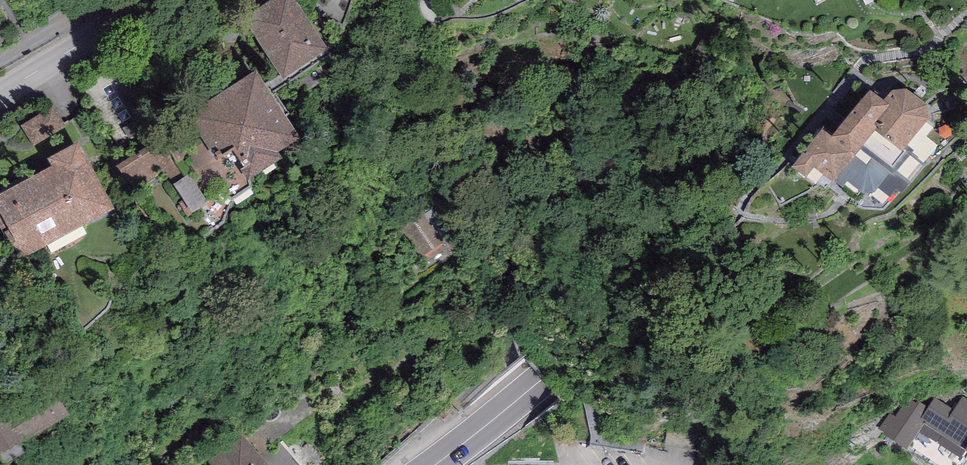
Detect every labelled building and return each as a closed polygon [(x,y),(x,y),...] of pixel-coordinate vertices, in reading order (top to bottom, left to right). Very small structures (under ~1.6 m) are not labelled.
[(241,17),(282,76),(327,45),(297,0),(266,0),(241,17)] [(187,113),(210,148),(213,147),(218,154),(234,144),(244,158),(239,161),(249,176),(283,153),(278,146),(300,132),(257,67),(187,113)] [(823,125),(792,165),(806,176),(813,166),(843,185),(847,180),(862,191),(873,190),(890,169),(893,171),(934,124),(926,118),(929,114),(927,102),(905,87),(891,89),(883,98),(870,87),(833,132),(823,125)] [(0,191),(0,227),(16,258),(114,208),(79,140),(46,156),(51,165),(0,191)] [(178,163),(193,189),(207,180),(192,155),(178,163)] [(411,189),(383,207),(417,258),(444,240),(442,237),(471,218),(454,192),(426,211),(411,189)] [(0,391),(0,451),(68,413),(42,367),(0,391)] [(962,396),(957,403),(946,396),(941,403),(934,399),(927,410),(911,401),(906,408),(902,405),(895,417),(888,413),(879,427),(885,431),(884,433),(907,447),(924,421),(966,447),(966,399),(962,396)] [(201,464),(304,464),(283,440),(263,457),(241,431),(201,464)]
